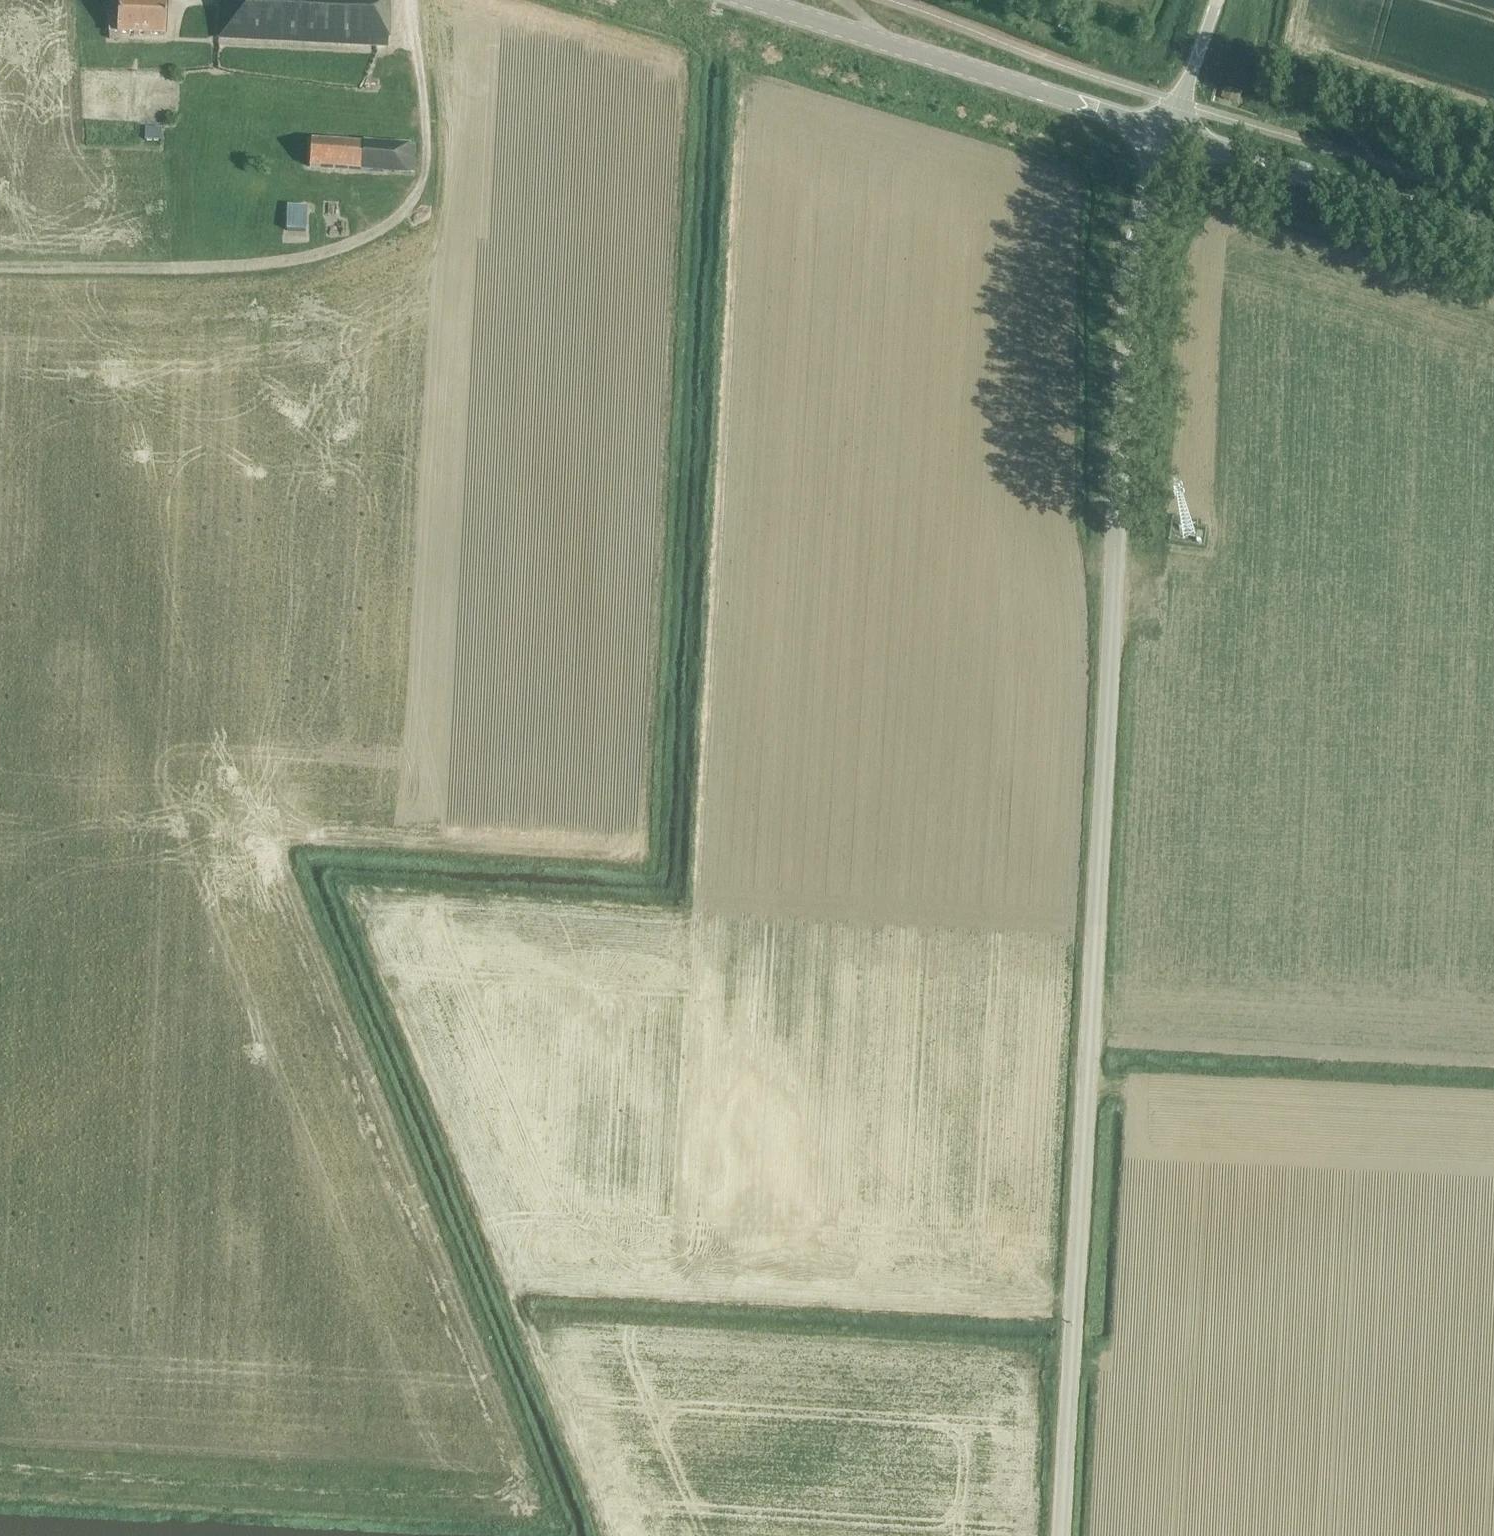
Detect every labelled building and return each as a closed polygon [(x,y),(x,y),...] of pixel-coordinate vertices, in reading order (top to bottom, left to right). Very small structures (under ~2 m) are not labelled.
[(165,36),(167,0),(157,0),(119,0),(119,21),(110,21),(109,34),(165,36)] [(388,46),(389,0),(221,0),(219,39),(388,46)] [(1226,86),(1225,97),(1238,99),(1239,88),(1226,86)] [(309,167),(412,173),(413,147),(311,141),(309,167)] [(286,231),(306,232),(307,208),(287,207),(286,231)] [(0,775),(0,782),(12,783),(12,773),(0,772),(0,775)] [(29,774),(28,783),(41,784),(41,774),(29,774)] [(41,774),(41,784),(53,785),(53,775),(41,774)] [(70,776),(69,786),(81,786),(82,776),(70,776)] [(82,776),(81,786),(93,787),(94,777),(82,776)] [(202,776),(193,781),(198,791),(207,787),(202,776)] [(111,778),(110,788),(122,788),(123,779),(111,778)] [(123,779),(122,788),(134,789),(135,779),(123,779)] [(152,780),(151,790),(163,791),(164,781),(152,780)] [(164,781),(163,791),(175,791),(176,781),(164,781)] [(207,787),(198,791),(204,802),(213,798),(207,787)]
